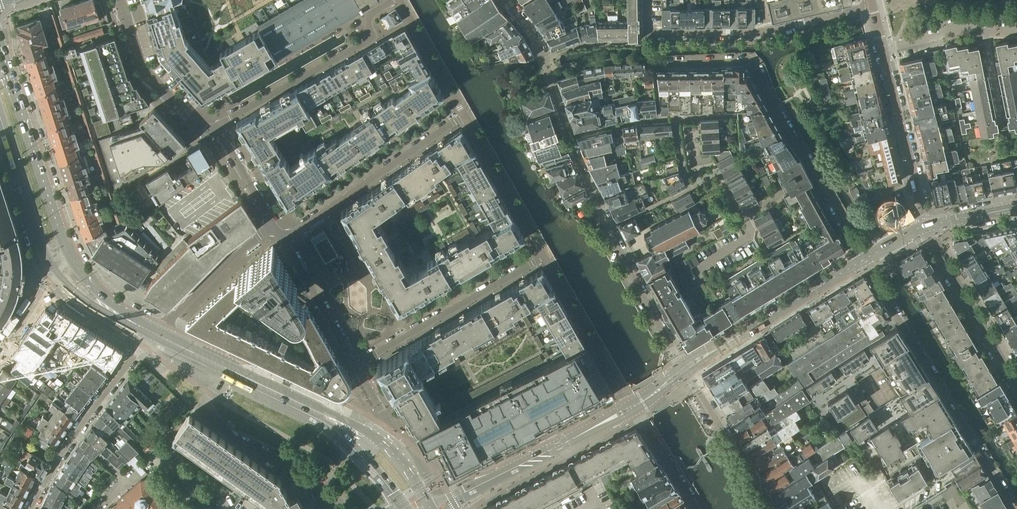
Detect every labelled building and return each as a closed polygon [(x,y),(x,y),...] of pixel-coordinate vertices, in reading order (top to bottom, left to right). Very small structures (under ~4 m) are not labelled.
[(97,17),(98,19),(99,19),(99,18),(105,16),(100,2),(94,4),(93,0),(83,0),(77,2),(61,7),(63,14),(58,15),(63,29),(68,27),(68,29),(70,28),(69,26),(83,22),(97,17)] [(161,58),(201,103),(222,91),(276,59),(255,23),(295,0),(142,0),(161,58)] [(255,23),(276,59),(277,59),(361,8),(375,0),(295,0),(255,23)] [(452,15),(460,10),(454,0),(452,0),(446,4),(452,15)] [(455,20),(486,0),(474,0),(466,5),(460,10),(452,15),(455,20)] [(460,10),(466,5),(463,0),(454,0),(460,10)] [(464,31),(499,8),(494,0),(486,0),(455,20),(456,21),(457,21),(464,31)] [(535,21),(560,7),(572,0),(559,0),(529,0),(526,2),(524,3),(535,21)] [(580,12),(586,9),(582,0),(574,0),(580,12)] [(618,21),(618,40),(624,40),(624,38),(628,38),(628,27),(628,22),(639,21),(638,0),(627,0),(627,21),(618,21)] [(670,8),(666,8),(666,0),(661,0),(661,2),(662,27),(670,26),(670,8)] [(670,8),(670,26),(679,26),(678,0),(674,0),(674,8),(670,8)] [(679,26),(688,26),(687,8),(684,8),(684,0),(678,0),(679,26)] [(687,8),(688,26),(696,26),(696,0),(691,0),(691,3),(687,3),(687,8)] [(696,26),(704,26),(704,8),(701,8),(701,0),(696,0),(696,26)] [(708,8),(704,8),(704,26),(713,26),(713,0),(708,0),(708,8)] [(713,26),(721,26),(721,8),(717,8),(717,0),(713,0),(713,26)] [(725,8),(721,8),(721,26),(730,25),(729,0),(725,0),(725,8)] [(730,25),(738,25),(738,7),(734,7),(734,0),(729,0),(730,25)] [(742,7),(738,7),(738,25),(746,25),(746,0),(741,0),(742,7)] [(746,25),(754,25),(755,7),(751,7),(751,0),(746,0),(746,25)] [(772,21),(851,3),(851,0),(767,0),(772,21)] [(535,21),(541,30),(560,22),(556,14),(562,11),(560,7),(535,21)] [(471,42),(484,34),(507,18),(499,8),(464,31),(471,42)] [(402,20),(395,9),(388,13),(389,14),(388,15),(388,14),(381,18),(388,28),(394,24),(394,23),(395,24),(401,21),(402,20)] [(50,15),(58,40),(62,38),(55,13),(50,15)] [(588,41),(597,41),(595,23),(594,17),(595,16),(594,14),(589,15),(590,17),(591,24),(586,25),(588,41)] [(575,15),(565,19),(568,26),(577,22),(575,15)] [(20,31),(17,32),(17,33),(18,32),(20,40),(21,42),(22,45),(22,47),(25,54),(24,55),(25,60),(26,60),(46,54),(42,44),(47,43),(39,18),(18,25),(20,31)] [(491,43),(495,41),(504,34),(506,36),(517,30),(507,18),(484,34),(491,43)] [(541,30),(547,39),(566,31),(564,28),(562,21),(560,22),(541,30)] [(596,23),(595,23),(597,41),(604,41),(604,38),(607,38),(607,21),(595,21),(596,23)] [(618,21),(607,21),(607,38),(611,38),(611,40),(618,40),(618,21)] [(566,31),(547,39),(547,40),(551,52),(566,46),(573,43),(581,40),(581,41),(588,41),(586,25),(576,27),(568,30),(566,27),(564,28),(566,31)] [(628,27),(628,38),(628,40),(639,40),(639,27),(628,27)] [(66,39),(67,41),(68,45),(104,34),(102,28),(66,39)] [(236,123),(287,205),(444,97),(404,28),(236,123)] [(495,41),(501,49),(523,37),(517,30),(506,36),(504,34),(495,41)] [(115,37),(95,44),(98,54),(118,47),(115,37)] [(501,49),(498,50),(489,53),(493,61),(504,57),(528,46),(527,45),(526,43),(523,38),(523,37),(501,49)] [(845,55),(846,60),(849,59),(849,61),(869,56),(865,39),(830,47),(832,58),(845,55)] [(1007,45),(1006,41),(995,44),(998,61),(995,62),(997,73),(1015,69),(1013,59),(1016,58),(1016,43),(1007,45)] [(108,84),(104,74),(101,64),(98,54),(95,44),(80,49),(103,118),(93,122),(98,137),(111,133),(106,118),(118,114),(119,119),(123,118),(122,116),(130,113),(130,110),(126,100),(120,102),(117,92),(119,91),(116,81),(108,84)] [(967,68),(969,78),(987,75),(985,64),(982,65),(978,47),(968,49),(967,45),(956,48),(956,44),(944,46),(948,68),(959,66),(960,70),(967,68)] [(62,49),(65,60),(77,56),(74,45),(62,49)] [(528,46),(504,57),(505,62),(521,60),(533,57),(533,56),(528,46)] [(122,57),(118,47),(98,54),(101,64),(122,57)] [(27,61),(26,61),(27,67),(29,66),(31,74),(32,76),(33,79),(33,81),(36,89),(34,89),(36,95),(57,89),(54,79),(57,78),(52,62),(49,64),(46,54),(26,60),(27,61)] [(838,74),(839,75),(872,67),(869,56),(849,61),(849,59),(846,60),(847,65),(837,68),(839,74),(838,74)] [(125,67),(122,57),(101,64),(104,74),(125,67)] [(899,62),(902,73),(935,67),(934,60),(926,61),(924,62),(924,59),(924,58),(923,57),(899,62)] [(73,84),(77,82),(78,82),(72,63),(74,62),(72,58),(65,60),(73,84)] [(832,64),(831,59),(814,63),(815,68),(832,64)] [(633,64),(635,76),(645,75),(644,63),(633,64)] [(622,65),(624,76),(635,76),(633,64),(622,65)] [(605,79),(612,78),(611,65),(604,66),(602,66),(605,79)] [(611,65),(612,78),(619,77),(624,76),(622,65),(619,65),(616,65),(614,65),(611,65)] [(602,66),(591,68),(595,81),(605,79),(602,66)] [(128,77),(125,67),(104,74),(108,84),(116,81),(128,77)] [(852,85),(856,84),(875,79),(872,67),(839,75),(839,76),(841,81),(851,79),(852,85)] [(929,79),(928,74),(937,72),(935,67),(902,73),(905,84),(926,80),(929,79)] [(582,70),(583,73),(586,83),(595,81),(591,68),(582,70)] [(723,70),(723,90),(735,90),(735,91),(756,89),(751,79),(745,68),(723,68),(723,70)] [(1015,69),(997,73),(999,84),(1016,80),(1016,77),(1015,69)] [(691,113),(702,113),(701,70),(690,71),(691,113)] [(702,113),(713,112),(712,70),(701,70),(702,113)] [(724,112),(724,101),(723,90),(723,70),(712,70),(713,112),(724,112)] [(661,115),(669,114),(668,71),(656,71),(661,115)] [(669,114),(679,114),(679,71),(668,71),(669,114)] [(679,114),(691,113),(690,71),(679,71),(679,114)] [(557,81),(561,92),(586,83),(583,73),(566,79),(557,81)] [(969,78),(971,89),(989,85),(987,75),(969,78)] [(130,77),(128,77),(116,81),(119,91),(134,86),(130,77)] [(561,92),(566,103),(591,98),(590,94),(613,87),(612,78),(605,79),(595,81),(586,83),(561,92)] [(652,78),(644,79),(644,84),(645,88),(653,87),(652,83),(652,78)] [(844,97),(844,98),(878,91),(875,79),(856,84),(857,88),(843,92),(845,97),(844,97)] [(905,84),(908,95),(941,89),(939,82),(931,84),(930,79),(929,79),(926,80),(905,84)] [(999,84),(1001,95),(1016,91),(1016,80),(999,84)] [(73,84),(84,118),(88,117),(77,82),(73,84)] [(971,89),(973,100),(991,96),(989,85),(971,89)] [(134,86),(119,91),(117,92),(120,102),(126,100),(142,95),(137,86),(134,86)] [(590,94),(591,98),(598,96),(603,95),(615,92),(613,87),(590,94)] [(57,89),(36,95),(38,101),(40,101),(42,109),(43,110),(44,113),(44,115),(47,123),(45,123),(47,129),(48,128),(48,129),(68,123),(65,113),(68,112),(63,97),(60,98),(57,89)] [(727,94),(728,101),(735,100),(762,99),(756,89),(735,91),(735,94),(727,94)] [(908,95),(911,106),(932,102),(936,101),(935,96),(942,94),(941,89),(908,95)] [(860,101),(861,106),(881,102),(879,94),(878,91),(844,98),(844,99),(845,99),(846,105),(860,101)] [(1001,95),(1004,105),(1016,102),(1016,91),(1001,95)] [(548,92),(528,99),(522,101),(527,117),(554,107),(548,92)] [(143,94),(142,95),(126,100),(130,110),(150,104),(143,94)] [(601,115),(602,119),(604,118),(605,124),(617,122),(616,116),(614,106),(636,102),(637,101),(636,95),(613,99),(614,102),(600,105),(598,100),(598,96),(591,98),(566,103),(569,115),(571,121),(580,119),(579,118),(580,117),(584,116),(585,118),(591,116),(590,111),(598,110),(599,115),(601,115)] [(973,100),(975,110),(993,107),(991,96),(973,100)] [(740,152),(756,146),(782,136),(772,117),(770,114),(762,99),(735,100),(728,101),(724,101),(724,112),(737,111),(737,115),(738,118),(737,119),(737,120),(738,120),(738,124),(738,125),(738,129),(738,131),(739,135),(738,135),(739,136),(739,140),(739,142),(739,146),(740,152)] [(655,100),(637,101),(636,102),(639,117),(648,116),(657,115),(655,100)] [(614,106),(616,116),(617,122),(639,118),(639,117),(636,102),(614,106)] [(850,121),(851,121),(883,113),(881,102),(861,106),(862,111),(848,114),(849,117),(848,117),(849,118),(849,117),(850,121)] [(911,106),(913,117),(946,110),(952,109),(951,104),(945,105),(944,104),(933,106),(932,102),(911,106)] [(1004,105),(1006,116),(1007,115),(1016,113),(1016,102),(1004,105)] [(977,121),(994,118),(996,118),(993,107),(975,110),(977,121)] [(99,139),(114,192),(159,163),(170,157),(185,142),(178,135),(177,133),(170,126),(169,125),(163,118),(161,116),(159,114),(154,108),(135,125),(132,128),(99,139)] [(580,119),(571,121),(574,131),(588,128),(601,125),(600,119),(602,119),(601,115),(599,115),(598,110),(590,111),(591,116),(585,118),(584,116),(580,117),(579,118),(580,119)] [(913,117),(916,128),(942,123),(940,118),(948,116),(946,110),(913,117)] [(517,123),(522,132),(552,122),(549,112),(517,123)] [(859,125),(860,131),(886,124),(883,113),(851,121),(852,127),(859,125)] [(1007,115),(1008,119),(1006,119),(1009,131),(1016,130),(1016,113),(1007,115)] [(84,118),(94,152),(99,151),(88,117),(84,118)] [(994,118),(977,121),(980,137),(999,133),(996,121),(995,122),(994,118)] [(701,130),(701,132),(718,131),(718,119),(700,121),(701,125),(700,127),(700,128),(701,130)] [(522,132),(526,141),(555,131),(552,122),(522,132)] [(670,122),(653,123),(654,137),(673,135),(670,122)] [(965,123),(959,124),(961,134),(967,133),(966,128),(970,127),(970,122),(965,123)] [(48,130),(49,135),(51,135),(53,143),(54,145),(55,148),(55,150),(58,157),(56,158),(58,163),(59,163),(79,157),(76,148),(79,146),(75,131),(71,132),(68,123),(48,129),(48,130)] [(636,125),(638,139),(639,139),(654,137),(653,123),(636,125)] [(916,128),(919,138),(951,132),(951,130),(950,126),(943,127),(942,123),(916,128)] [(840,140),(843,146),(856,143),(889,136),(886,124),(860,131),(861,135),(840,140)] [(638,139),(636,125),(622,127),(624,140),(638,139)] [(576,137),(580,146),(610,139),(614,138),(612,128),(587,134),(576,137)] [(457,162),(475,152),(461,129),(342,212),(398,310),(525,239),(512,218),(494,228),(489,219),(483,209),(478,200),(472,191),(467,181),(462,172),(457,162)] [(525,150),(533,147),(555,139),(557,139),(557,138),(558,136),(557,133),(555,132),(555,131),(526,141),(522,142),(525,150)] [(701,140),(702,142),(719,142),(718,131),(701,132),(701,136),(700,138),(701,139),(701,140)] [(951,132),(919,138),(921,150),(947,145),(946,140),(953,138),(952,134),(951,132)] [(580,146),(584,156),(622,146),(620,136),(614,138),(610,139),(580,146)] [(762,160),(775,154),(777,158),(794,150),(783,136),(782,136),(756,146),(756,147),(759,152),(759,154),(761,158),(762,160)] [(889,136),(856,143),(843,146),(851,160),(871,156),(875,170),(858,173),(865,187),(900,181),(894,158),(889,136)] [(538,161),(542,159),(562,154),(555,139),(533,147),(538,161)] [(160,202),(216,161),(212,155),(212,156),(211,154),(209,155),(208,152),(210,151),(204,142),(202,143),(201,141),(189,148),(190,150),(188,151),(196,164),(177,176),(175,174),(174,175),(168,166),(146,180),(160,202)] [(719,167),(722,172),(737,163),(732,153),(731,151),(720,152),(719,142),(702,142),(702,147),(701,148),(701,150),(702,151),(702,154),(712,153),(717,164),(717,165),(718,167),(719,167)] [(584,156),(589,168),(616,162),(628,159),(628,158),(625,145),(622,146),(584,156)] [(921,150),(924,161),(957,154),(955,148),(948,149),(947,145),(921,150)] [(769,173),(777,169),(799,157),(794,150),(777,158),(775,154),(762,160),(765,166),(765,167),(766,168),(768,172),(768,174),(769,173)] [(94,152),(105,186),(109,185),(99,151),(94,152)] [(480,161),(475,152),(457,162),(462,172),(480,161)] [(542,159),(545,166),(571,159),(568,152),(562,154),(542,159)] [(924,161),(928,176),(936,174),(939,174),(942,173),(941,169),(952,166),(951,162),(959,161),(957,154),(924,161)] [(642,168),(656,164),(653,155),(639,159),(642,168)] [(59,164),(58,164),(60,170),(61,169),(64,177),(65,179),(66,182),(66,184),(69,192),(67,192),(69,197),(70,197),(70,198),(89,191),(88,186),(92,184),(85,165),(82,156),(79,157),(59,163),(59,164)] [(799,206),(800,206),(816,198),(809,185),(812,183),(810,179),(806,170),(799,158),(799,157),(777,169),(783,180),(774,184),(777,189),(785,184),(789,192),(790,194),(784,197),(785,200),(788,205),(798,199),(801,204),(799,205),(799,206)] [(545,166),(551,179),(577,171),(571,159),(545,166)] [(990,171),(987,171),(993,193),(993,192),(993,193),(993,194),(995,193),(1016,189),(1013,173),(1010,162),(1010,160),(991,164),(992,170),(990,171)] [(485,171),(480,161),(462,172),(467,181),(485,171)] [(589,168),(597,182),(620,175),(617,164),(616,162),(589,168)] [(725,177),(727,181),(742,172),(737,163),(722,172),(723,173),(723,175),(723,176),(725,177)] [(665,170),(667,175),(677,172),(678,172),(677,166),(665,170)] [(973,167),(969,168),(976,197),(984,195),(980,179),(976,180),(973,167)] [(960,170),(963,182),(967,199),(976,197),(969,168),(967,169),(960,170)] [(984,178),(980,179),(984,195),(993,194),(993,193),(993,192),(993,193),(987,171),(987,168),(982,169),(984,178)] [(597,182),(603,195),(642,183),(634,185),(631,174),(636,172),(636,170),(628,172),(620,175),(597,182)] [(952,171),(959,200),(967,199),(963,182),(960,183),(957,170),(952,171)] [(491,180),(485,171),(467,181),(472,191),(491,180)] [(557,182),(559,186),(580,179),(577,171),(551,179),(550,179),(551,179),(545,182),(548,187),(557,182)] [(950,178),(946,180),(951,202),(959,200),(952,171),(949,172),(950,178)] [(665,184),(671,195),(686,186),(684,182),(684,180),(684,179),(682,178),(681,176),(679,177),(677,172),(667,175),(660,177),(664,185),(665,184)] [(730,186),(732,191),(748,182),(742,172),(727,181),(728,183),(728,184),(728,185),(730,186)] [(936,174),(928,176),(935,205),(943,204),(936,174)] [(939,174),(936,174),(943,204),(951,202),(946,180),(941,181),(939,174)] [(761,178),(763,182),(765,186),(770,184),(766,175),(761,178)] [(563,195),(564,197),(584,188),(580,179),(559,186),(563,195)] [(496,190),(491,180),(472,191),(478,200),(496,190)] [(18,237),(11,215),(5,195),(4,195),(2,187),(2,186),(0,181),(0,243),(18,237)] [(735,196),(737,199),(752,191),(748,182),(732,191),(733,192),(733,194),(734,195),(735,196)] [(603,195),(610,208),(628,200),(641,196),(647,194),(642,183),(603,195)] [(109,185),(105,186),(111,204),(115,202),(109,185)] [(860,195),(856,187),(850,190),(854,198),(860,195)] [(584,188),(564,197),(562,198),(566,206),(587,195),(588,195),(584,188)] [(502,199),(496,190),(478,200),(483,209),(502,199)] [(85,238),(85,239),(104,230),(100,221),(103,220),(96,200),(93,201),(89,191),(70,198),(70,199),(69,199),(71,204),(72,203),(76,215),(78,221),(79,222),(83,233),(82,233),(84,238),(85,238)] [(752,191),(737,199),(738,201),(738,203),(739,204),(740,205),(743,210),(758,201),(752,191)] [(674,200),(679,210),(680,210),(695,202),(694,200),(694,199),(693,197),(692,196),(690,192),(674,200)] [(854,198),(858,205),(869,199),(865,192),(860,195),(854,198)] [(883,224),(887,225),(905,214),(906,210),(900,200),(899,199),(898,198),(897,197),(896,196),(895,196),(893,195),(892,195),(890,195),(889,195),(887,195),(886,196),(884,196),(883,197),(882,198),(881,198),(880,199),(879,200),(878,201),(878,202),(877,204),(877,206),(876,207),(876,209),(877,210),(877,212),(877,213),(878,215),(883,224)] [(628,200),(610,208),(616,220),(624,217),(645,207),(644,202),(641,196),(628,200)] [(800,206),(804,214),(820,206),(816,198),(800,206)] [(507,208),(502,199),(483,209),(489,219),(507,208)] [(188,244),(183,239),(154,268),(159,273),(152,280),(144,293),(168,308),(227,248),(258,226),(241,200),(188,239),(189,240),(191,242),(188,244)] [(653,251),(654,252),(684,237),(690,233),(691,234),(692,233),(698,229),(699,231),(707,226),(708,227),(708,226),(707,226),(705,222),(706,221),(705,220),(706,216),(707,216),(707,215),(706,215),(704,211),(705,210),(704,210),(703,210),(699,209),(699,208),(698,208),(696,204),(688,208),(687,209),(688,209),(681,213),(681,212),(680,213),(674,216),(672,216),(673,217),(666,220),(665,220),(665,221),(659,224),(657,224),(658,225),(651,228),(650,228),(652,231),(645,234),(644,235),(644,236),(646,239),(645,240),(649,247),(650,247),(652,251),(653,251)] [(814,222),(819,231),(831,225),(820,206),(804,214),(809,224),(810,225),(814,222)] [(113,209),(117,223),(121,221),(117,208),(113,209)] [(512,218),(507,208),(489,219),(494,228),(512,218)] [(757,227),(759,229),(774,220),(769,210),(753,219),(755,223),(755,224),(756,226),(757,227)] [(140,221),(145,227),(155,218),(150,212),(140,221)] [(640,230),(634,218),(619,225),(626,239),(641,231),(640,230)] [(718,225),(724,235),(739,227),(734,218),(718,225)] [(764,238),(779,229),(783,227),(778,218),(774,220),(759,229),(761,232),(761,234),(761,235),(763,236),(764,238)] [(104,230),(85,239),(86,239),(85,239),(86,240),(93,253),(92,254),(139,284),(151,266),(152,266),(162,257),(131,227),(124,220),(121,221),(117,223),(104,230)] [(144,228),(138,222),(135,225),(141,231),(144,228)] [(828,238),(825,239),(836,257),(845,251),(839,240),(840,238),(838,236),(837,235),(831,225),(819,231),(821,233),(822,232),(824,234),(825,233),(828,238)] [(1007,242),(1016,236),(1016,229),(1015,226),(1004,228),(1007,242)] [(992,251),(1001,246),(1007,242),(1004,228),(981,233),(983,236),(988,243),(990,247),(992,251)] [(779,229),(764,238),(766,242),(766,243),(766,245),(768,245),(769,248),(784,239),(779,229)] [(311,238),(325,261),(325,262),(326,262),(327,261),(337,255),(338,255),(338,254),(338,253),(325,230),(311,238)] [(951,244),(956,251),(983,236),(981,233),(954,238),(951,244)] [(819,243),(816,245),(826,262),(830,259),(831,260),(836,257),(825,239),(823,236),(817,239),(819,243)] [(956,251),(960,259),(974,251),(972,247),(979,243),(981,247),(988,243),(983,236),(956,251)] [(1007,242),(1001,246),(1005,253),(1010,250),(1016,246),(1016,236),(1007,242)] [(2,324),(3,324),(7,319),(10,313),(13,307),(17,300),(19,291),(19,290),(21,290),(23,290),(26,276),(24,275),(22,275),(22,274),(22,273),(23,266),(22,259),(22,251),(20,244),(18,237),(0,243),(0,327),(2,324)] [(636,260),(647,280),(666,269),(662,261),(689,247),(684,237),(654,252),(652,253),(651,253),(650,253),(649,253),(648,253),(649,254),(637,259),(636,260)] [(791,245),(792,248),(808,273),(811,271),(812,272),(817,268),(806,250),(802,252),(795,240),(788,241),(791,245)] [(788,241),(721,282),(722,284),(724,286),(791,245),(788,241)] [(805,247),(806,250),(817,268),(823,265),(822,264),(826,262),(816,245),(812,247),(810,244),(805,247)] [(308,311),(310,310),(294,283),(292,284),(290,280),(292,279),(286,269),(284,270),(282,266),(284,264),(278,254),(276,256),(273,251),(276,250),(273,245),(270,247),(270,246),(261,251),(241,262),(183,320),(188,322),(186,324),(315,385),(316,383),(321,385),(319,389),(333,396),(336,396),(340,397),(343,396),(346,395),(348,392),(350,390),(351,387),(351,384),(351,381),(350,378),(342,364),(341,364),(337,357),(335,359),(333,355),(335,354),(330,345),(328,346),(326,343),(328,342),(324,335),(321,330),(319,332),(318,329),(320,328),(318,323),(315,325),(314,322),(316,321),(312,313),(309,315),(308,311)] [(1005,262),(1016,254),(1016,246),(1010,250),(1012,253),(1002,258),(1005,262)] [(960,259),(965,267),(992,251),(990,247),(976,255),(974,251),(960,259)] [(793,261),(788,263),(799,280),(804,276),(804,275),(808,273),(792,248),(787,251),(793,261)] [(920,266),(929,261),(921,248),(920,248),(919,248),(912,252),(920,266)] [(965,267),(969,275),(983,267),(981,263),(995,255),(992,251),(965,267)] [(689,255),(694,266),(699,263),(693,252),(689,255)] [(912,252),(904,257),(913,270),(920,266),(912,252)] [(1016,262),(1016,254),(1005,262),(1007,265),(1016,260),(1016,262)] [(690,280),(694,278),(689,269),(693,267),(687,257),(680,261),(690,280)] [(903,276),(908,273),(913,270),(904,257),(895,262),(903,276)] [(779,258),(774,261),(789,285),(792,283),(793,283),(799,280),(788,263),(784,266),(779,258)] [(774,273),(769,275),(779,291),(785,288),(785,287),(789,285),(774,261),(769,264),(774,273)] [(909,280),(911,282),(933,269),(929,261),(920,266),(913,270),(908,273),(912,278),(909,280)] [(675,264),(687,285),(690,283),(689,281),(679,262),(675,264)] [(969,275),(974,283),(1001,266),(999,262),(986,270),(983,267),(969,275)] [(974,283),(979,291),(997,279),(995,275),(1004,270),(1002,266),(1001,266),(974,283)] [(1015,274),(1016,273),(1016,268),(1010,272),(1009,269),(1005,271),(1008,278),(1015,274)] [(673,327),(674,328),(693,316),(681,295),(680,292),(678,290),(667,269),(666,269),(647,280),(647,282),(649,285),(650,285),(657,298),(657,299),(659,304),(662,309),(664,309),(671,322),(670,323),(672,327),(673,327)] [(760,269),(755,272),(770,296),(773,294),(774,295),(779,291),(769,275),(765,278),(760,269)] [(918,289),(938,277),(933,269),(911,282),(912,285),(915,283),(916,285),(916,286),(916,287),(917,288),(918,289)] [(536,301),(554,291),(542,270),(452,321),(378,364),(416,431),(444,417),(567,354),(560,343),(554,332),(548,322),(542,311),(536,301)] [(754,284),(750,287),(760,303),(766,300),(766,299),(770,296),(755,272),(749,275),(754,284)] [(852,301),(874,288),(867,276),(863,276),(854,281),(844,287),(843,287),(852,301)] [(920,298),(941,287),(943,285),(938,277),(918,289),(916,291),(920,298)] [(979,291),(983,298),(1004,286),(1001,282),(999,283),(997,279),(979,291)] [(735,283),(735,284),(751,308),(754,306),(754,307),(760,303),(750,287),(746,289),(740,280),(735,283)] [(697,286),(697,287),(702,295),(708,292),(703,282),(697,286)] [(983,298),(988,306),(1002,298),(999,294),(1005,290),(1004,290),(1009,287),(1013,285),(1011,282),(1004,286),(983,298)] [(719,301),(722,305),(732,321),(731,320),(734,318),(735,319),(741,315),(730,297),(726,300),(723,294),(727,291),(726,290),(724,286),(722,284),(709,292),(715,303),(719,301)] [(735,284),(726,290),(727,291),(730,297),(741,315),(747,311),(746,310),(751,308),(735,284)] [(695,287),(689,290),(699,307),(705,303),(695,287)] [(843,307),(846,305),(852,301),(843,287),(835,293),(843,307)] [(941,333),(943,336),(957,327),(959,325),(960,328),(964,326),(950,302),(952,301),(951,299),(950,297),(948,299),(941,287),(920,298),(925,306),(927,309),(933,319),(937,326),(941,333)] [(856,306),(857,309),(878,296),(874,288),(852,301),(846,305),(849,311),(856,306)] [(560,301),(554,291),(536,301),(542,311),(560,301)] [(834,312),(843,307),(835,293),(825,298),(834,312)] [(367,312),(366,294),(359,294),(359,299),(351,299),(351,312),(367,312)] [(1002,298),(988,306),(992,314),(1016,299),(1016,295),(1014,297),(1014,296),(1009,298),(1004,301),(1002,298)] [(849,311),(855,320),(862,316),(883,303),(882,303),(880,298),(878,296),(857,309),(856,306),(849,311)] [(829,315),(834,312),(825,298),(817,303),(831,325),(834,323),(832,321),(829,315)] [(997,322),(1011,314),(1008,309),(1016,305),(1016,299),(992,314),(997,322)] [(566,311),(560,301),(542,311),(548,322),(566,311)] [(827,328),(831,325),(817,303),(808,309),(816,323),(821,320),(827,328)] [(868,326),(872,324),(873,323),(872,321),(879,317),(882,322),(891,317),(883,303),(862,316),(868,326)] [(704,323),(680,338),(686,348),(722,326),(731,321),(732,321),(722,305),(703,316),(701,317),(704,323)] [(841,329),(855,320),(849,311),(846,305),(843,307),(834,312),(832,314),(841,329)] [(18,359),(11,369),(29,382),(37,370),(32,367),(56,333),(112,369),(124,351),(57,308),(53,314),(45,308),(12,355),(18,359)] [(572,322),(566,311),(548,322),(554,332),(572,322)] [(678,335),(680,338),(704,323),(701,317),(703,316),(701,311),(693,316),(674,328),(675,330),(675,331),(677,335),(678,335)] [(770,331),(777,341),(805,324),(799,313),(770,331)] [(1001,329),(1016,320),(1016,315),(1013,317),(1011,314),(997,322),(1001,329)] [(863,348),(869,345),(884,335),(881,330),(879,330),(876,330),(872,324),(868,326),(862,316),(855,320),(841,329),(787,364),(794,377),(795,376),(803,388),(805,386),(830,370),(839,364),(863,348)] [(1006,337),(1016,331),(1016,320),(1001,329),(1006,337)] [(578,332),(572,322),(554,332),(560,343),(578,332)] [(957,359),(961,367),(981,354),(966,330),(968,328),(966,324),(964,326),(960,328),(959,325),(957,327),(943,336),(956,357),(957,359)] [(924,421),(932,434),(954,420),(938,394),(939,394),(928,377),(907,344),(896,327),(884,335),(869,345),(875,355),(887,373),(890,371),(896,381),(893,383),(900,394),(899,395),(909,411),(900,417),(908,428),(920,420),(922,423),(924,421)] [(1011,346),(1016,343),(1016,331),(1006,337),(1011,346)] [(585,345),(578,332),(560,343),(567,354),(585,345)] [(756,341),(753,344),(758,353),(762,360),(755,364),(753,366),(758,373),(762,378),(763,378),(784,365),(783,364),(775,351),(779,348),(775,343),(770,346),(769,346),(763,336),(762,337),(757,340),(756,341)] [(709,370),(702,375),(707,382),(708,384),(709,385),(709,386),(735,368),(740,365),(751,358),(755,364),(762,360),(758,353),(753,344),(752,343),(749,345),(730,356),(728,358),(726,360),(722,362),(710,370),(709,370)] [(603,375),(602,373),(598,366),(597,365),(593,358),(591,355),(590,353),(588,350),(587,348),(585,345),(567,354),(444,417),(416,431),(418,435),(421,442),(422,443),(426,450),(427,452),(432,450),(436,448),(441,458),(445,466),(442,468),(448,478),(450,477),(475,464),(527,438),(539,432),(542,430),(548,427),(549,427),(558,422),(560,421),(569,416),(571,416),(579,411),(581,410),(590,406),(593,405),(601,400),(603,400),(605,398),(609,396),(611,395),(614,394),(612,391),(608,384),(608,383),(603,375)] [(869,357),(863,348),(839,364),(845,373),(869,357)] [(971,383),(977,393),(997,382),(990,370),(992,369),(990,365),(988,366),(981,354),(961,367),(971,383)] [(81,361),(80,363),(78,366),(85,372),(101,384),(108,375),(92,363),(88,367),(84,364),(81,362),(81,361)] [(735,368),(709,386),(712,391),(713,393),(740,375),(739,374),(744,371),(740,365),(735,368)] [(740,375),(713,393),(718,401),(720,405),(748,388),(745,382),(758,373),(753,366),(744,371),(739,374),(740,375)] [(10,387),(17,379),(3,369),(0,373),(0,380),(10,387)] [(71,375),(74,376),(79,380),(95,392),(101,384),(85,372),(82,376),(74,370),(71,375)] [(836,379),(830,370),(805,386),(811,395),(836,379)] [(795,376),(794,377),(792,378),(793,380),(777,390),(766,398),(730,422),(735,432),(802,388),(803,388),(795,376)] [(748,388),(720,405),(725,413),(757,394),(759,396),(763,394),(766,398),(777,390),(776,389),(774,386),(770,388),(763,379),(763,378),(762,378),(757,382),(751,386),(748,388)] [(128,379),(122,387),(146,408),(152,401),(128,379)] [(5,396),(10,387),(0,380),(0,392),(5,396)] [(64,383),(72,389),(88,401),(95,392),(79,380),(75,384),(70,381),(69,381),(67,380),(64,383)] [(996,423),(1001,420),(1016,411),(999,380),(997,382),(977,393),(976,394),(980,402),(986,399),(989,405),(987,407),(996,423)] [(157,385),(154,389),(159,394),(163,390),(166,388),(160,382),(157,385)] [(45,383),(40,389),(50,397),(55,390),(45,383)] [(146,408),(122,387),(117,394),(122,399),(128,404),(136,412),(139,408),(141,406),(144,409),(145,410),(146,408)] [(767,427),(785,415),(795,408),(804,403),(807,402),(809,400),(802,388),(735,432),(741,441),(766,426),(767,427)] [(65,397),(67,399),(81,410),(88,401),(72,389),(69,393),(64,389),(60,394),(65,397)] [(835,415),(837,417),(856,404),(855,402),(855,400),(854,401),(847,389),(827,402),(833,411),(835,415)] [(117,394),(111,401),(131,419),(133,416),(136,412),(128,404),(122,399),(117,394)] [(730,422),(766,398),(763,394),(759,396),(757,394),(725,413),(730,422)] [(56,397),(53,401),(74,417),(75,418),(81,410),(67,399),(65,403),(56,397)] [(55,409),(51,414),(69,427),(72,423),(71,421),(74,417),(53,401),(50,406),(55,409)] [(111,401),(106,407),(122,422),(125,425),(131,419),(111,401)] [(188,408),(180,401),(176,406),(180,410),(178,412),(181,415),(188,408)] [(858,404),(831,421),(839,433),(845,429),(849,427),(866,416),(858,404)] [(106,407),(100,415),(128,441),(131,438),(122,429),(125,425),(122,422),(106,407)] [(772,447),(790,435),(799,429),(794,419),(799,416),(795,408),(785,415),(790,422),(746,450),(750,458),(771,446),(772,447)] [(1000,433),(1007,430),(1016,424),(1016,413),(1016,411),(1001,420),(996,423),(995,424),(1000,433)] [(43,415),(40,420),(61,436),(64,431),(66,431),(69,427),(51,414),(49,418),(43,415)] [(177,431),(176,432),(171,438),(266,506),(268,508),(274,508),(288,501),(291,500),(289,496),(280,480),(281,479),(189,414),(188,416),(187,416),(177,431)] [(858,439),(862,436),(876,427),(877,427),(868,414),(866,416),(849,427),(856,438),(857,439),(858,439)] [(100,415),(92,425),(104,436),(106,433),(111,437),(113,434),(120,440),(114,446),(117,449),(122,453),(129,459),(138,451),(128,441),(100,415)] [(741,441),(746,450),(790,422),(785,415),(767,427),(766,426),(741,441)] [(61,436),(40,420),(37,424),(42,428),(39,433),(55,445),(56,444),(57,444),(59,441),(59,439),(61,436)] [(930,435),(903,452),(886,462),(879,467),(897,497),(926,479),(926,478),(948,465),(972,450),(960,431),(954,420),(930,435)] [(1012,439),(1016,436),(1016,424),(1007,430),(1000,433),(1003,437),(1009,434),(1012,439)] [(82,439),(78,445),(92,457),(92,456),(93,457),(96,454),(98,451),(99,450),(117,467),(122,461),(125,464),(127,462),(129,459),(122,453),(120,455),(118,457),(106,445),(105,446),(103,445),(107,440),(104,436),(92,425),(82,439)] [(881,454),(886,462),(903,452),(898,443),(900,442),(894,432),(892,434),(887,425),(870,436),(875,444),(874,445),(880,455),(881,454)] [(651,452),(635,428),(573,461),(484,508),(551,508),(583,492),(580,486),(579,483),(585,480),(627,457),(630,463),(629,464),(630,465),(651,452)] [(770,493),(813,464),(808,456),(812,454),(817,462),(832,453),(846,444),(847,445),(852,441),(845,431),(847,429),(846,429),(839,434),(837,435),(822,445),(821,445),(818,447),(764,483),(770,493)] [(759,473),(794,450),(814,437),(815,437),(812,431),(811,431),(794,441),(755,465),(759,473)] [(167,432),(160,437),(164,441),(170,437),(170,436),(167,432)] [(755,465),(794,441),(790,435),(772,447),(771,446),(750,458),(755,465)] [(1012,439),(1002,445),(1005,450),(1015,444),(1016,447),(1016,436),(1012,439)] [(814,437),(794,450),(759,473),(764,483),(818,447),(816,444),(818,443),(814,437)] [(153,442),(147,447),(150,451),(156,446),(153,442)] [(78,445),(74,452),(96,470),(99,467),(90,460),(92,457),(78,445)] [(975,456),(972,450),(948,465),(951,471),(955,479),(980,463),(975,456)] [(94,473),(96,470),(74,452),(70,458),(84,469),(88,472),(91,475),(93,472),(94,473)] [(657,461),(651,452),(630,465),(633,471),(635,474),(657,461)] [(20,461),(18,464),(35,476),(41,479),(51,465),(46,462),(32,453),(27,461),(22,458),(21,460),(20,460),(20,461)] [(777,503),(808,483),(814,480),(833,467),(833,468),(842,462),(839,458),(837,459),(832,453),(817,462),(813,464),(770,493),(777,503)] [(833,468),(833,467),(814,480),(808,483),(777,503),(780,508),(790,508),(813,495),(814,494),(808,486),(813,483),(816,482),(821,490),(859,465),(853,454),(852,455),(842,462),(833,468)] [(9,488),(26,496),(28,491),(28,490),(35,476),(18,464),(2,455),(2,456),(0,459),(0,462),(6,465),(4,468),(5,472),(9,474),(6,480),(12,483),(9,488)] [(141,474),(141,475),(145,471),(137,462),(139,461),(139,460),(134,455),(129,459),(127,462),(129,465),(131,463),(134,466),(137,470),(141,474)] [(88,472),(84,469),(70,458),(66,463),(81,476),(88,482),(90,479),(85,475),(88,472)] [(665,472),(657,461),(635,474),(630,477),(621,482),(624,488),(632,483),(631,482),(633,481),(637,488),(665,472)] [(88,482),(81,476),(66,463),(65,464),(62,469),(76,481),(77,479),(82,483),(85,486),(88,482)] [(986,475),(984,471),(983,469),(980,463),(955,479),(956,480),(959,485),(962,490),(986,475)] [(75,481),(62,469),(58,475),(81,495),(82,496),(85,493),(79,488),(80,485),(75,481)] [(614,475),(612,472),(601,478),(607,489),(613,486),(608,478),(614,475)] [(669,479),(665,472),(637,488),(642,497),(637,499),(636,497),(630,500),(632,503),(638,500),(638,501),(644,498),(672,482),(669,479)] [(58,475),(53,482),(67,493),(70,490),(71,491),(71,492),(76,496),(79,498),(81,495),(58,475)] [(984,508),(1000,508),(1005,506),(997,491),(996,492),(989,480),(988,478),(988,477),(971,487),(980,502),(984,508)] [(128,490),(122,496),(112,504),(111,503),(108,504),(110,506),(106,508),(171,508),(158,494),(156,492),(146,480),(141,480),(137,483),(128,490)] [(53,482),(48,492),(64,501),(66,497),(67,498),(70,501),(73,498),(67,493),(53,482)] [(675,488),(672,482),(644,498),(650,508),(678,492),(678,491),(679,490),(677,487),(675,488)] [(20,507),(22,502),(23,502),(26,496),(9,488),(7,493),(0,489),(0,497),(20,507)] [(805,506),(815,500),(816,502),(824,497),(823,495),(820,490),(813,495),(790,508),(806,508),(805,506)] [(45,499),(64,508),(69,508),(70,508),(62,504),(64,501),(48,492),(45,499)] [(678,492),(650,508),(670,508),(684,501),(678,492)] [(297,496),(291,500),(288,501),(274,508),(305,508),(297,496)] [(0,508),(18,508),(20,507),(0,497),(0,504),(2,504),(0,508)] [(41,506),(48,508),(64,508),(45,499),(41,506)] [(826,500),(811,508),(832,508),(826,500)] [(684,501),(670,508),(689,508),(684,501)]
